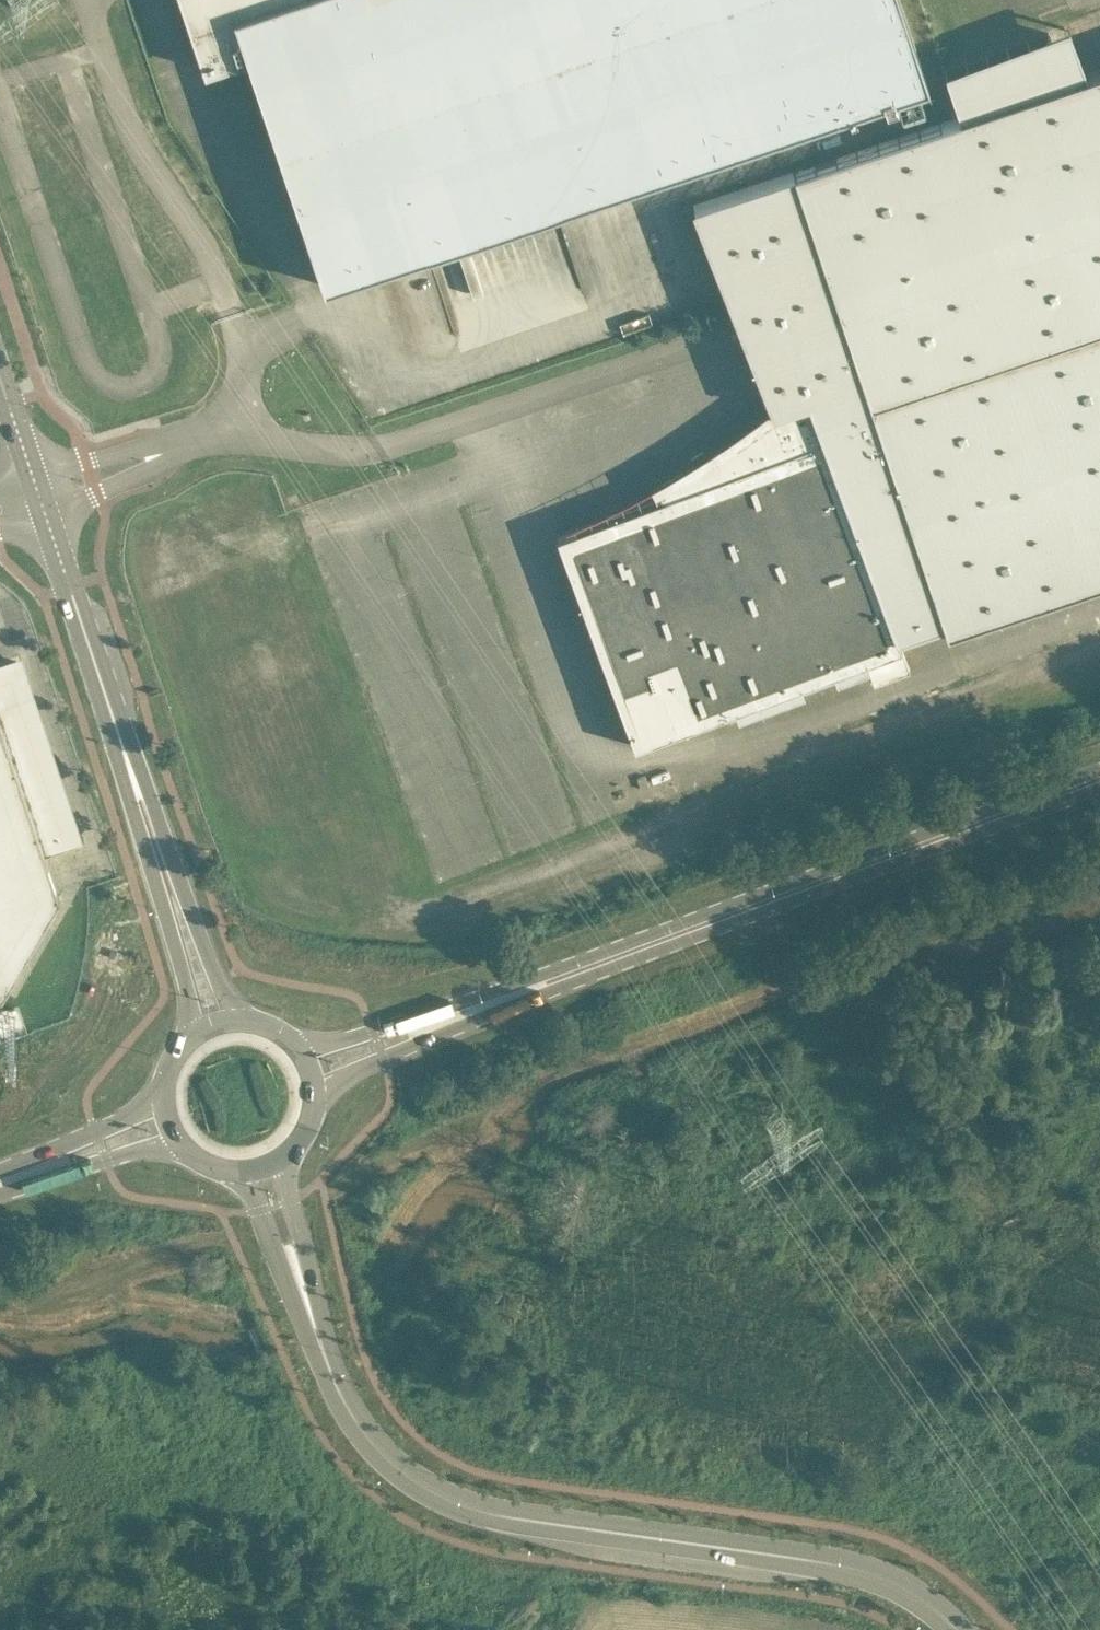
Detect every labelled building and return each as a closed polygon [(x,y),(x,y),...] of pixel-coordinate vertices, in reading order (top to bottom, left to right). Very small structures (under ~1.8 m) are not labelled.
[(249,56),(324,283),(928,82),(901,0),(196,0),(185,4),(207,67),(248,53),(249,56)] [(801,682),(833,670),(866,658),(870,669),(874,681),(909,667),(903,650),(898,635),(897,634),(921,626),(943,619),(947,629),(1099,578),(1099,67),(1086,72),(1065,79),(1050,33),(945,72),(947,78),(959,115),(693,204),(704,232),(729,298),(731,303),(736,315),(746,340),(751,354),(752,357),(773,409),(750,427),(721,447),(713,452),(692,465),(661,484),(653,488),(655,490),(658,497),(608,515),(557,534),(635,744),(734,707),(801,682)] [(977,656),(987,681),(999,676),(989,651),(977,656)] [(987,681),(977,656),(965,661),(975,686),(987,681)] [(83,834),(77,836),(56,773),(55,774),(17,659),(0,664),(0,989),(1,989),(2,989),(59,891),(58,891),(44,848),(84,835),(83,834)] [(975,686),(965,661),(953,666),(963,691),(975,686)] [(941,671),(952,696),(963,691),(953,666),(941,671)]
